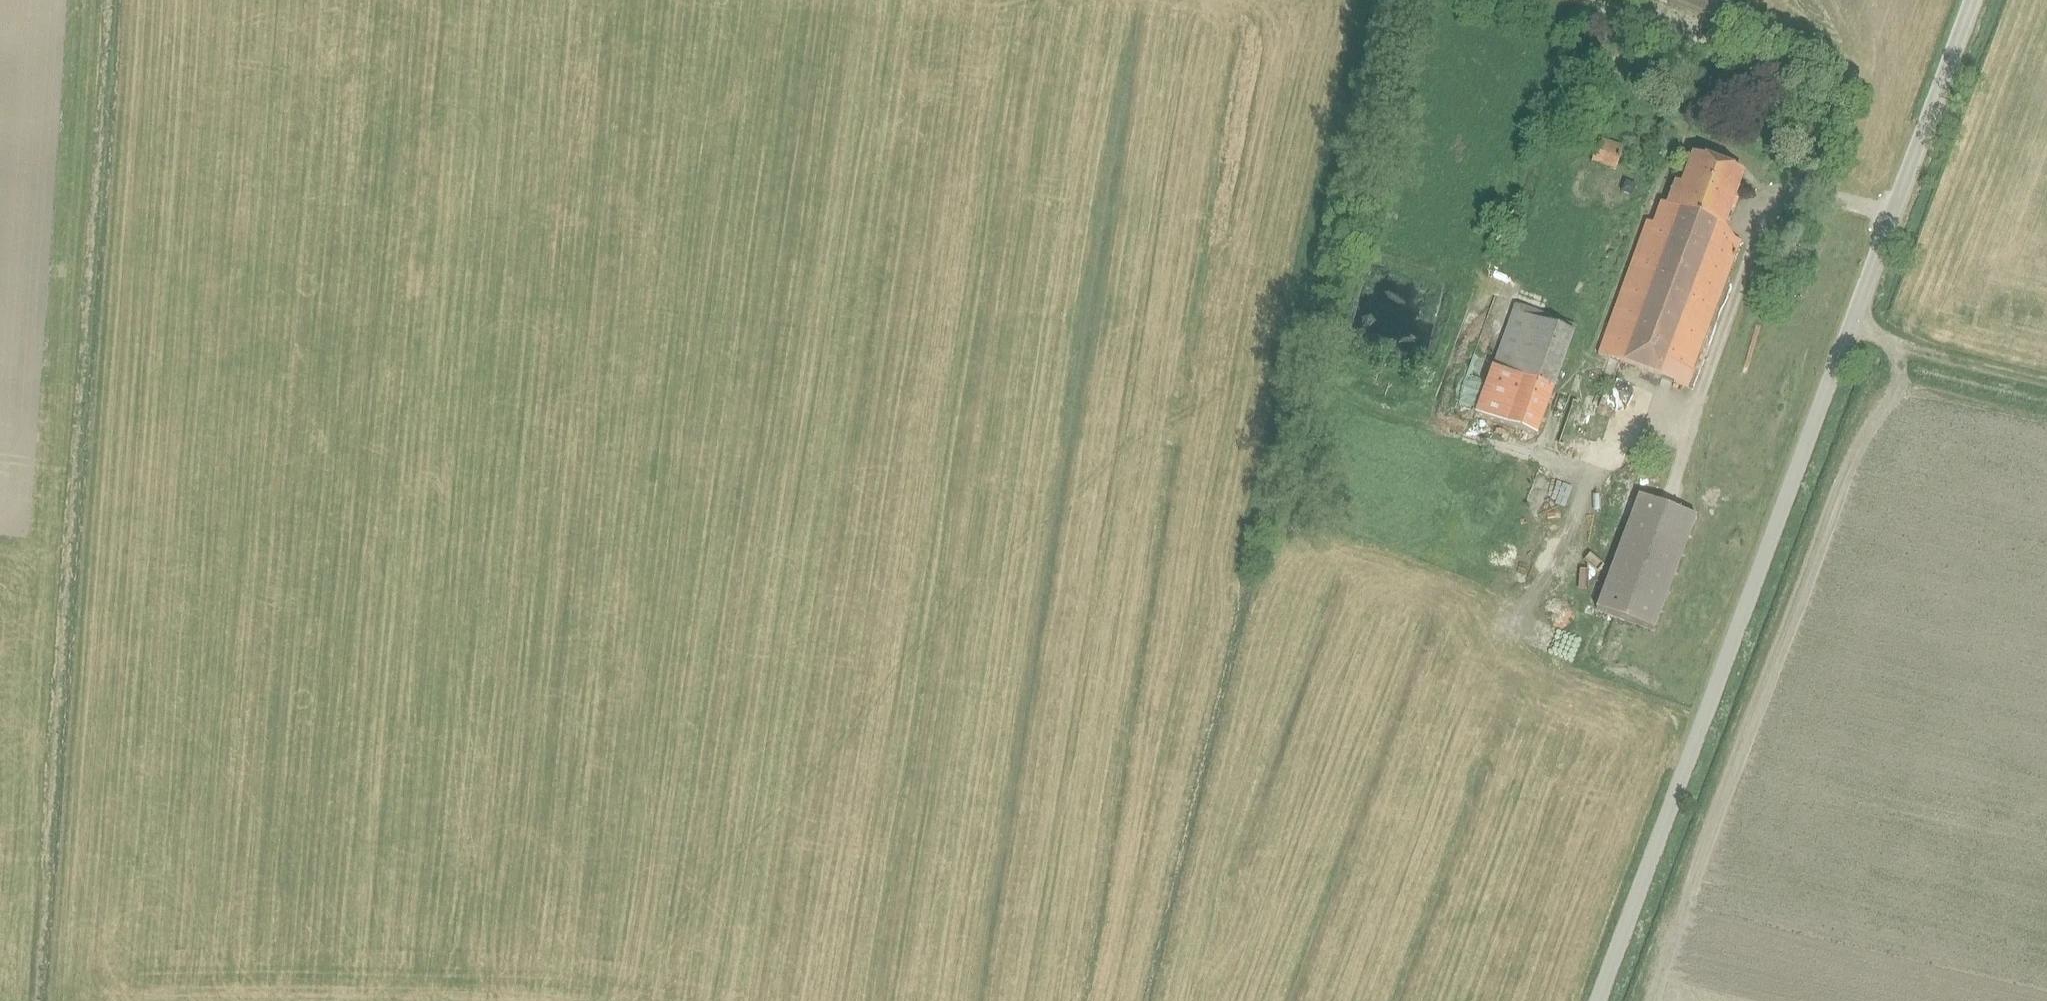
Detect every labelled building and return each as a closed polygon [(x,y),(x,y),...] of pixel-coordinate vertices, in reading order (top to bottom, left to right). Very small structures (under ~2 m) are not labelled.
[(1716,13),(1721,0),(1677,0),(1716,13)] [(1594,161),(1619,169),(1627,145),(1603,136),(1594,161)] [(1655,184),(1640,225),(1603,323),(1590,357),(1681,391),(1738,237),(1714,229),(1732,179),(1689,163),(1678,193),(1655,184)] [(1480,411),(1532,430),(1571,326),(1519,307),(1480,411)] [(1648,629),(1685,517),(1627,498),(1590,610),(1648,629)]
